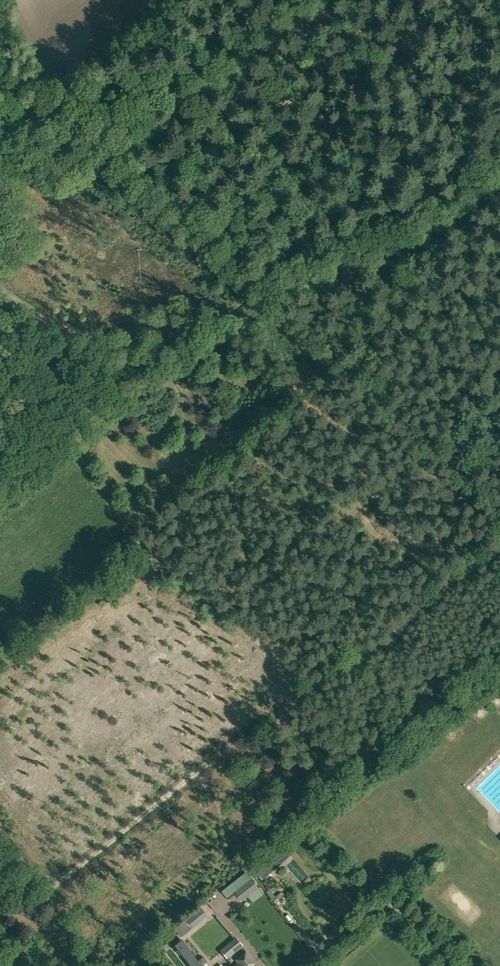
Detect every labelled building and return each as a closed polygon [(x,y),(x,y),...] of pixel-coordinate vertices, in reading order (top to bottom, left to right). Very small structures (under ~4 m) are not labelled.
[(290,852),(284,846),(259,871),(264,878),(290,852)] [(260,888),(251,877),(227,896),(231,901),(238,895),(243,901),(260,888)] [(193,913),(186,919),(193,927),(200,921),(193,913)] [(193,927),(186,919),(174,928),(181,937),(193,927)] [(219,949),(226,958),(243,945),(235,936),(219,949)] [(193,965),(202,965),(181,940),(176,944),(193,965)] [(255,962),(245,951),(235,959),(238,963),(234,965),(251,965),(255,962)] [(197,960),(200,963),(201,964),(206,961),(202,956),(197,960)]
